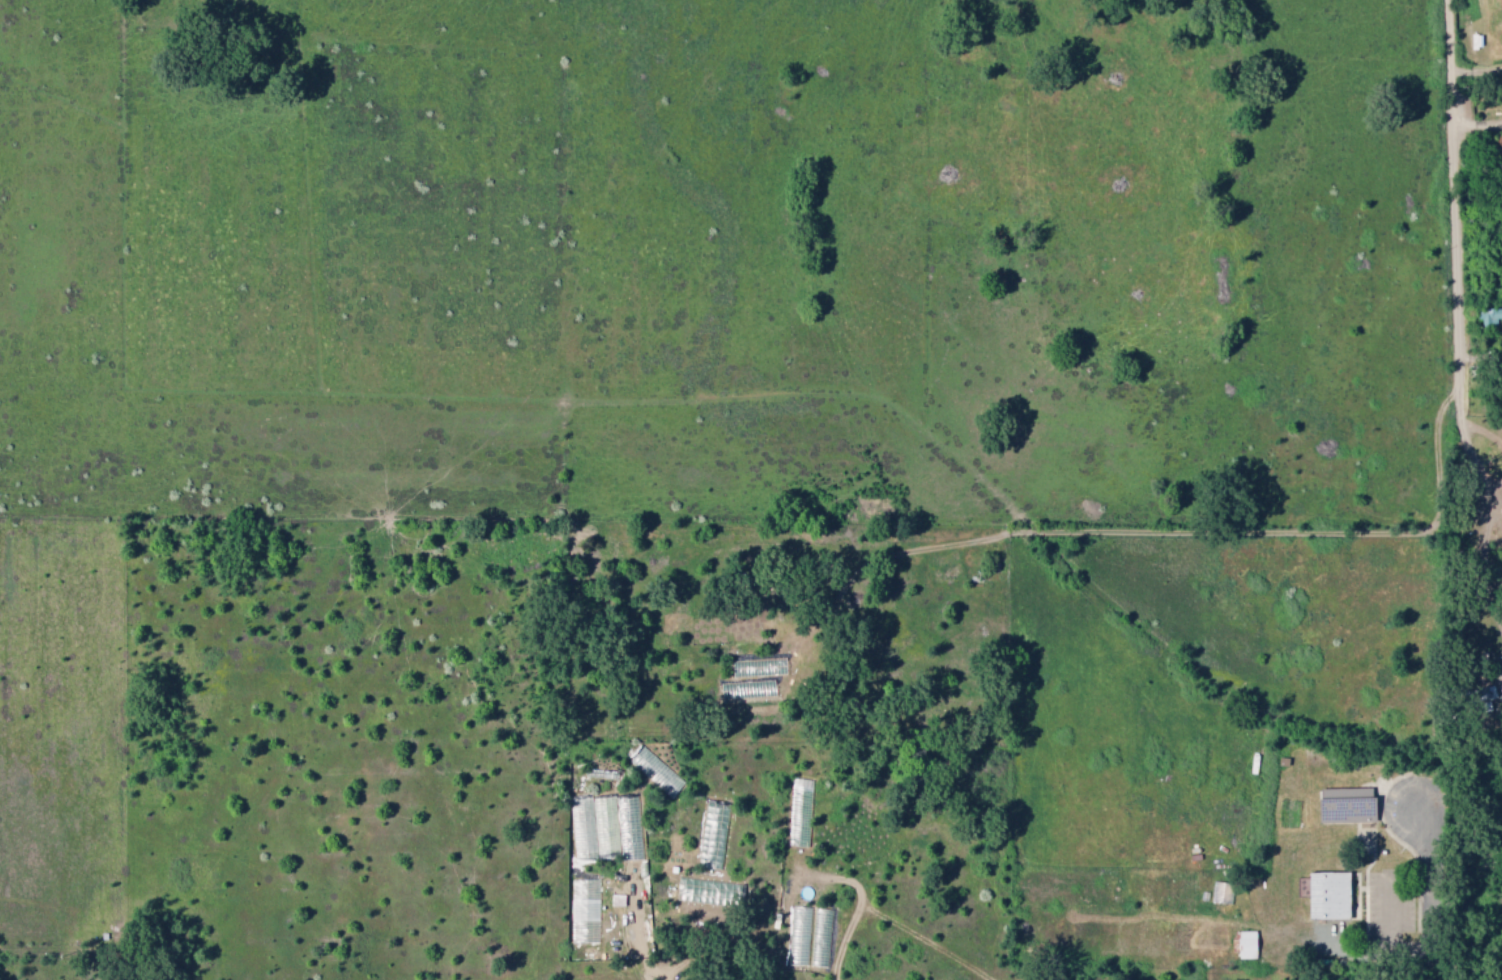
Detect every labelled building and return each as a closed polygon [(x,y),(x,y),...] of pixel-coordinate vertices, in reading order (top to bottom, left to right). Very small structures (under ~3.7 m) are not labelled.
[(1501,319),(1501,310),(1476,309),(1475,326),(1494,327),(1494,319),(1501,319)] [(1485,703),(1485,691),(1463,691),(1463,703),(1485,703)] [(1315,789),(1315,821),(1369,821),(1369,789),(1315,789)] [(1303,873),(1303,920),(1344,920),(1344,873),(1303,873)] [(1208,903),(1229,906),(1233,885),(1211,882),(1208,903)] [(1235,932),(1234,960),(1252,960),(1253,932),(1235,932)]
